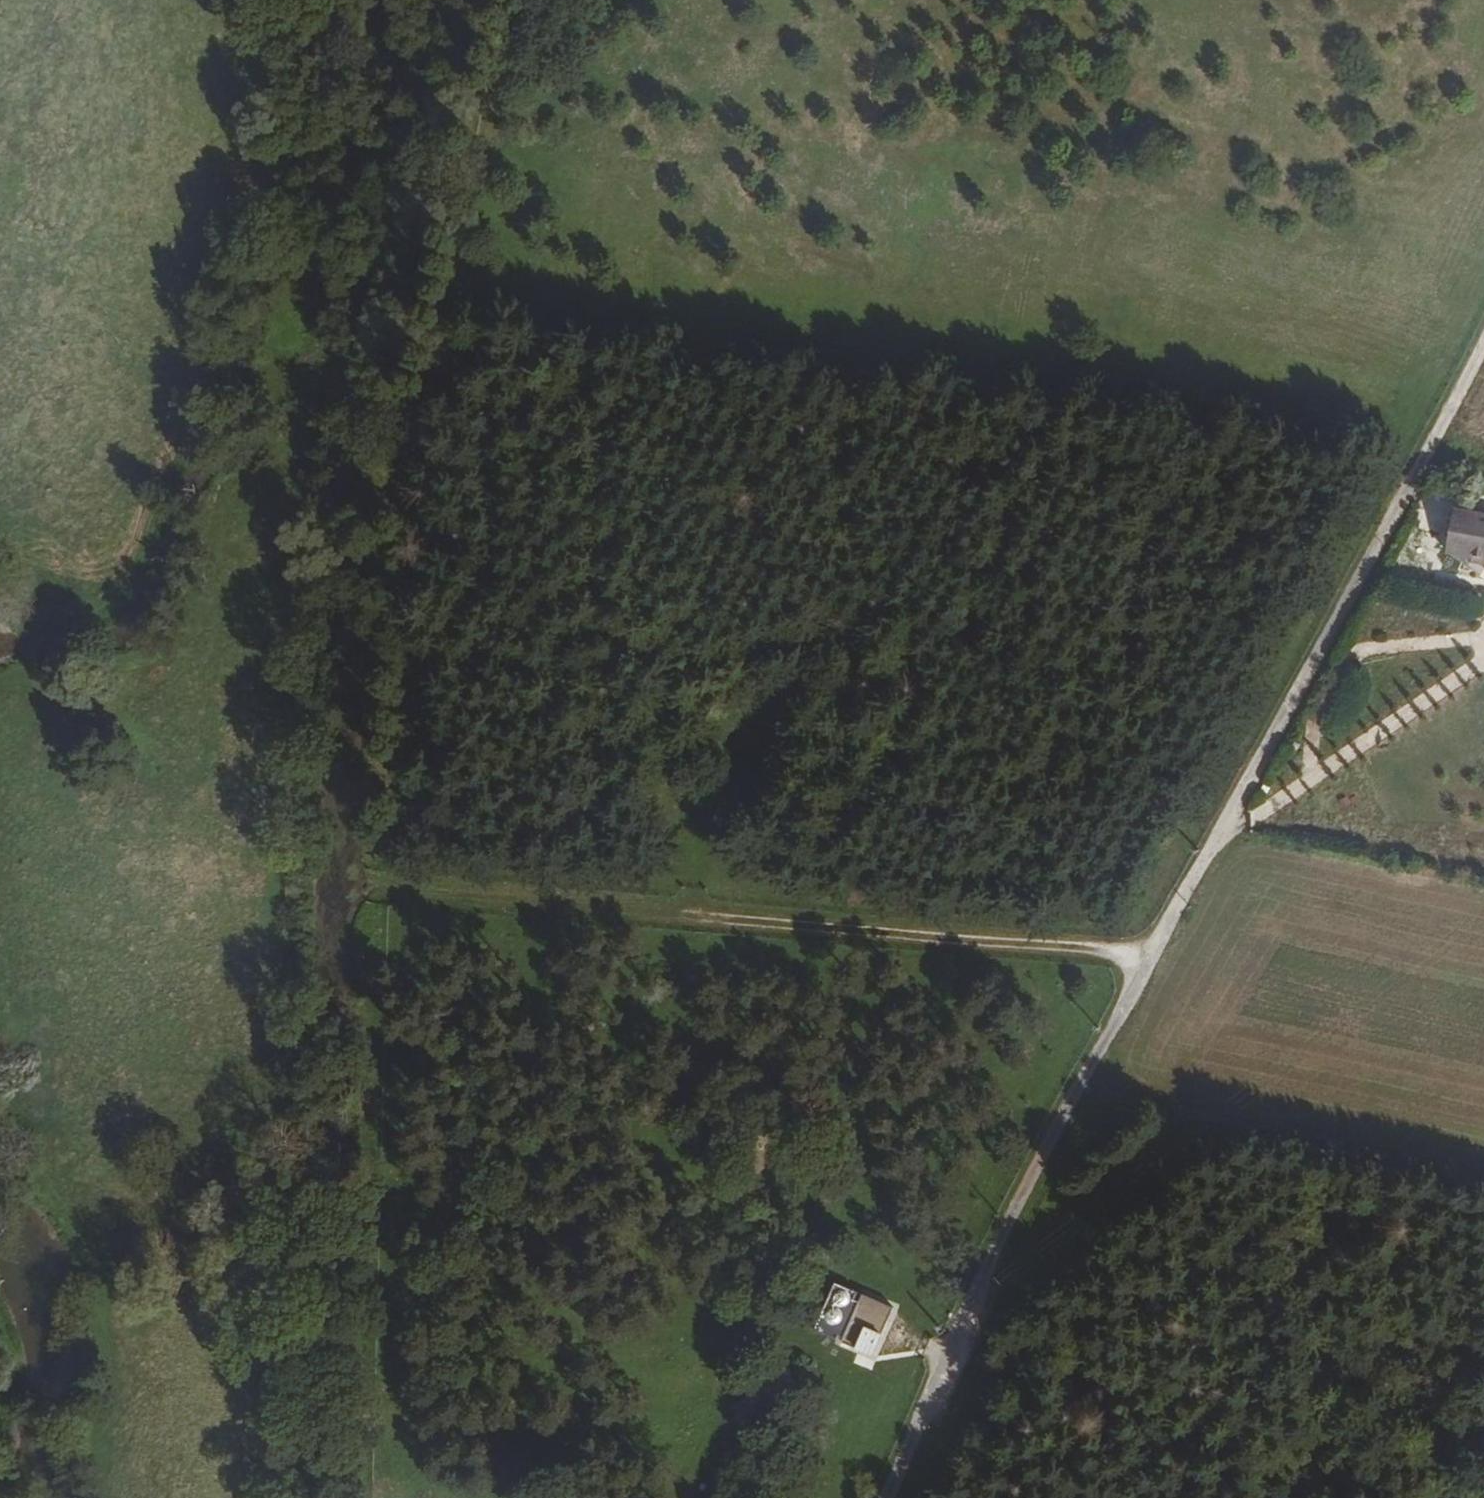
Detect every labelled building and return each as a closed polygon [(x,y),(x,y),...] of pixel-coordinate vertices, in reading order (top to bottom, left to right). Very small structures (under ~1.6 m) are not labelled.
[(1457,504),(1450,549),(1475,553),(1474,560),(1483,562),(1483,509),(1457,504)] [(864,1293),(845,1343),(875,1355),(894,1307),(864,1293)]
